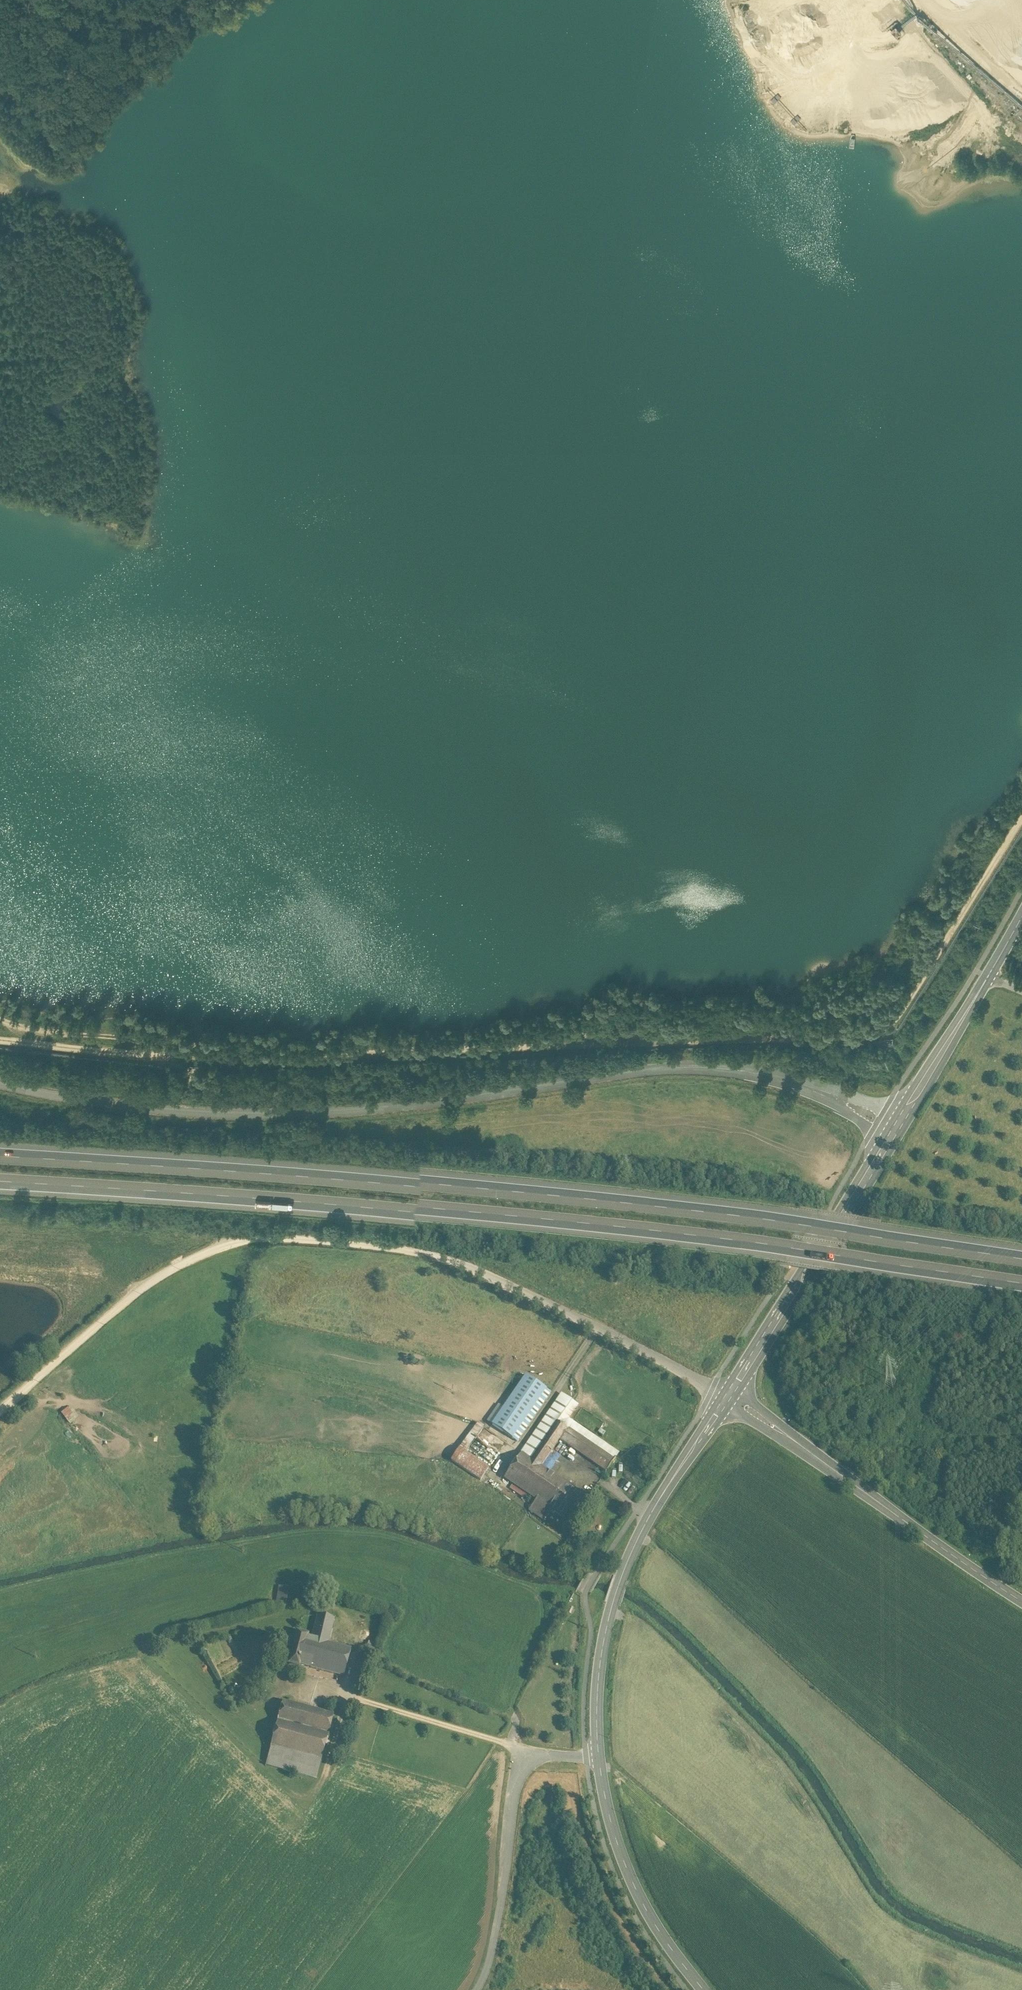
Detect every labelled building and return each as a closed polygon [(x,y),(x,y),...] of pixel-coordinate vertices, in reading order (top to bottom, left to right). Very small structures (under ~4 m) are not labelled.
[(905,31),(900,26),(896,30),(900,35),(905,31)] [(526,1375),(504,1408),(499,1405),(488,1422),(517,1442),(546,1401),(540,1397),(546,1389),(526,1375)] [(551,1393),(546,1389),(540,1397),(546,1401),(551,1393)] [(562,1394),(504,1478),(536,1500),(529,1510),(541,1518),(565,1483),(541,1467),(531,1460),(557,1422),(571,1401),(562,1394)] [(618,1454),(567,1419),(577,1405),(571,1401),(557,1422),(566,1429),(595,1448),(600,1452),(613,1461),(616,1458),(615,1457),(618,1454)] [(70,1423),(80,1419),(73,1406),(64,1411),(70,1423)] [(489,1468),(466,1452),(484,1427),(478,1422),(451,1461),(480,1481),(489,1468)] [(557,1422),(531,1460),(541,1467),(559,1439),(566,1429),(557,1422)] [(595,1448),(566,1429),(559,1439),(588,1459),(595,1448)] [(595,1448),(588,1459),(593,1462),(600,1452),(595,1448)] [(613,1461),(600,1452),(593,1462),(606,1471),(613,1461)] [(588,1499),(565,1483),(541,1518),(545,1521),(552,1511),(571,1524),(588,1499)] [(478,1535),(473,1531),(469,1537),(474,1540),(478,1535)] [(288,1588),(279,1586),(277,1605),(285,1606),(288,1588)] [(335,1619),(318,1615),(312,1639),(328,1643),(335,1619)] [(308,1635),(298,1633),(289,1664),(299,1667),(300,1665),(307,1637),(308,1635)] [(312,1639),(307,1637),(300,1665),(344,1677),(352,1649),(328,1643),(312,1639)] [(333,1712),(282,1698),(276,1718),(327,1732),(333,1712)] [(327,1732),(276,1718),(269,1744),(320,1758),(327,1732)] [(320,1758),(269,1744),(264,1762),(315,1776),(320,1758)]
